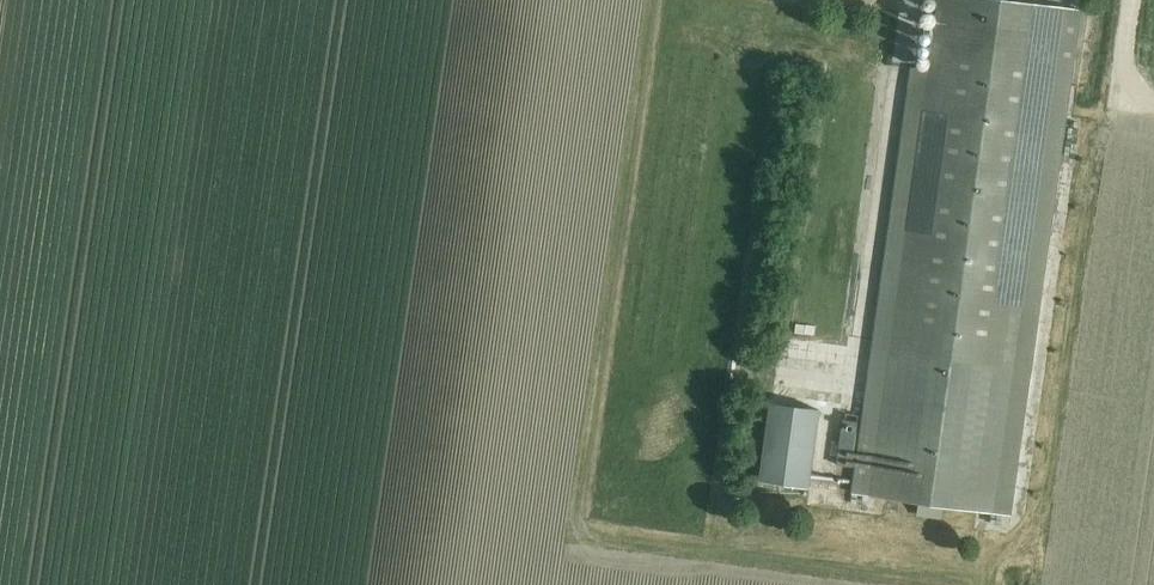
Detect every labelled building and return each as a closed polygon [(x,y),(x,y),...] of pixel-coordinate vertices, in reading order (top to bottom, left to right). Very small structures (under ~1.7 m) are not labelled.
[(1011,516),(1082,10),(1009,0),(921,0),(851,494),(1011,516)] [(774,403),(762,478),(810,486),(822,411),(774,403)]
